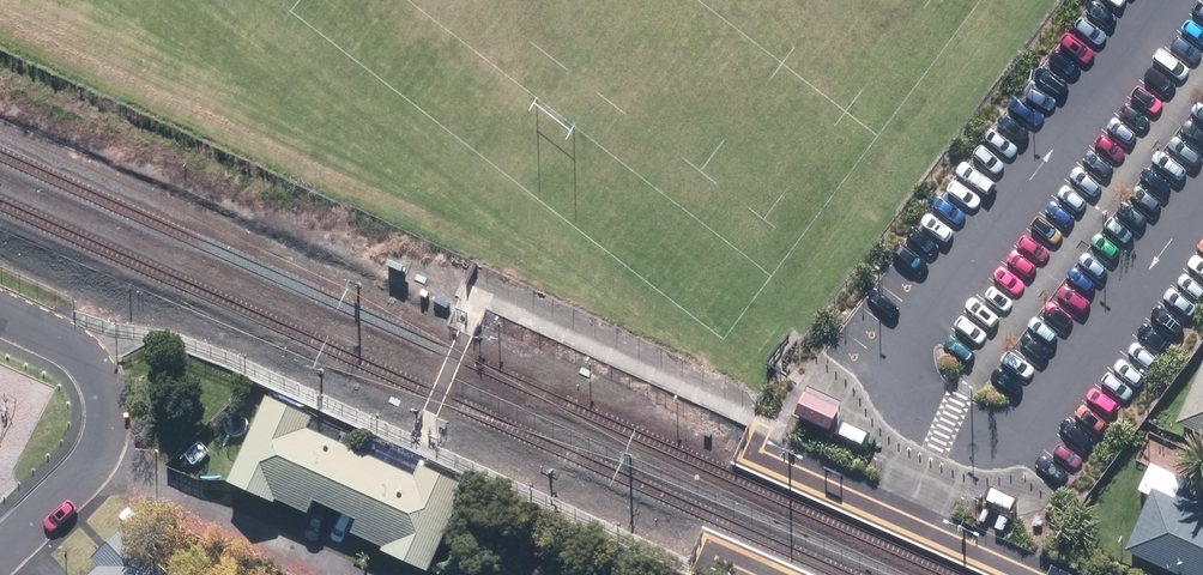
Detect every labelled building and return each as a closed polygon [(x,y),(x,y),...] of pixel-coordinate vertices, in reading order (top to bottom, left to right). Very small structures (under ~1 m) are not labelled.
[(1176,425),(1202,436),(1202,362),(1176,425)] [(796,412),(830,428),(840,406),(806,390),(796,412)] [(316,416),(268,395),(229,482),(277,503),(279,499),(311,513),(316,501),(328,506),(335,510),(362,451),(311,428),(316,416)] [(870,433),(843,421),(838,434),(865,445),(870,433)] [(430,571),(468,486),(422,465),(417,475),(362,451),(335,510),(360,521),(354,533),(386,548),(385,551),(430,571)] [(1127,550),(1185,574),(1202,574),(1202,496),(1159,477),(1127,550)] [(1018,498),(991,487),(986,499),(1013,511),(1018,498)] [(73,574),(175,574),(127,524),(73,574)] [(1051,562),(1045,574),(1080,574),(1051,562)]
